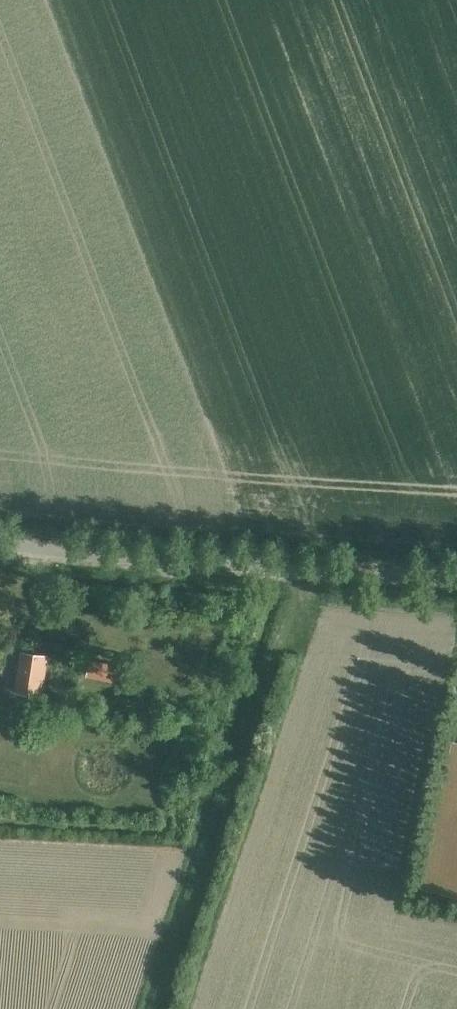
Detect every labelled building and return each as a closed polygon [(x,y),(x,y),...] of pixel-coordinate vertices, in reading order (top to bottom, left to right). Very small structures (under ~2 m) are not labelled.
[(23,651),(17,689),(43,693),(49,655),(23,651)]
